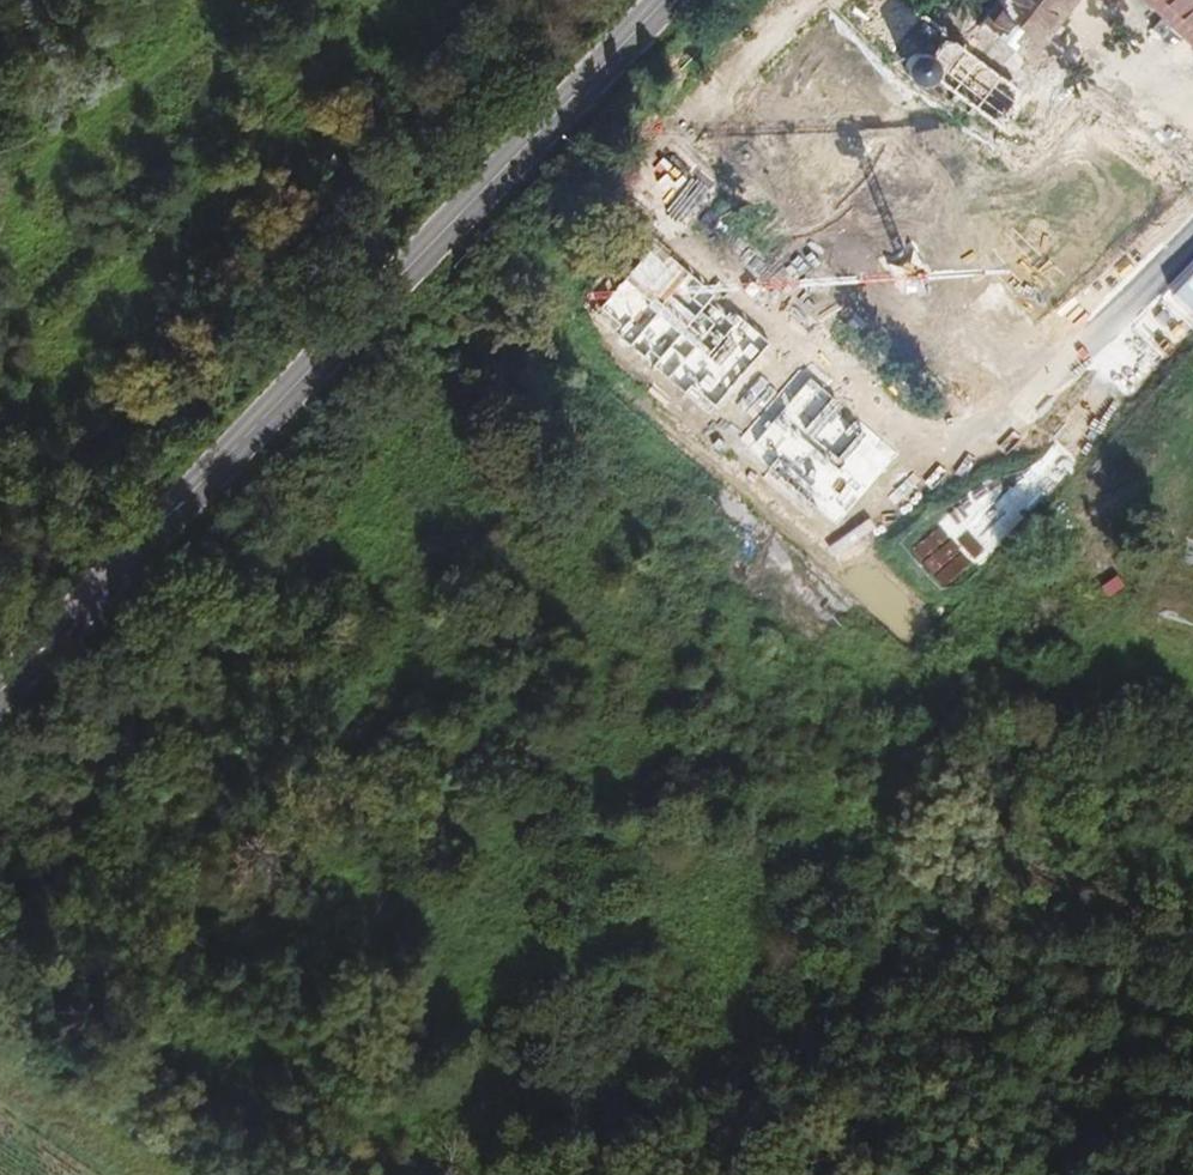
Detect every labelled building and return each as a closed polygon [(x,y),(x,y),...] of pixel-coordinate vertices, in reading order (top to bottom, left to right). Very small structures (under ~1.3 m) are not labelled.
[(962,47),(952,40),(942,43),(930,55),(917,55),(911,61),(909,70),(911,78),(917,82),(926,83),(936,79),(999,127),(1014,106),(1014,91),(1009,83),(1075,0),(997,0),(962,47)] [(1192,39),(1192,0),(1151,0),(1192,39)] [(750,109),(716,146),(802,225),(836,189),(750,109)]
